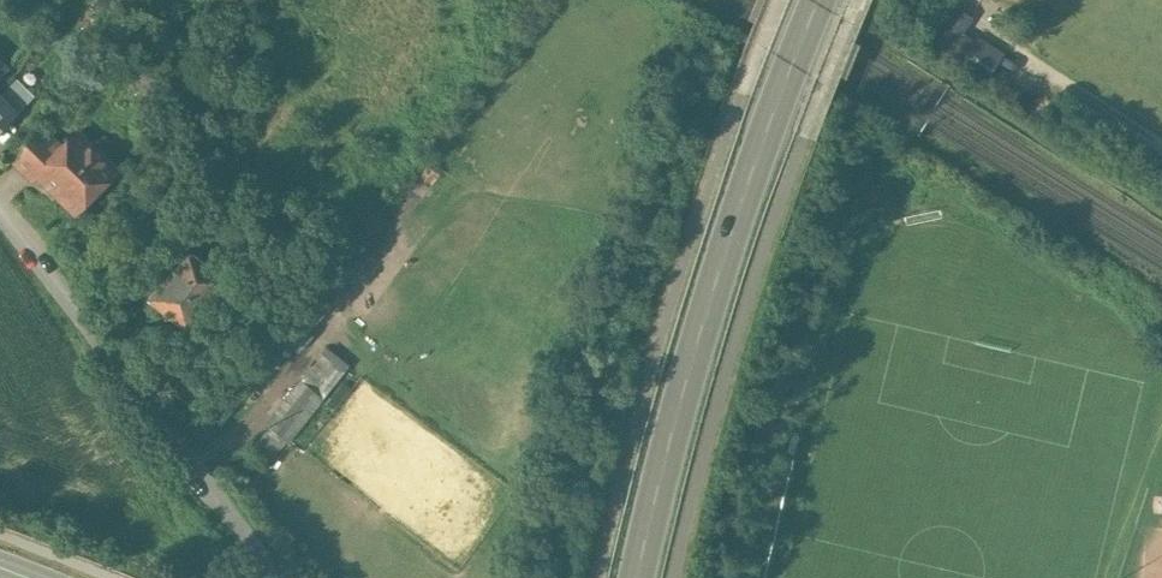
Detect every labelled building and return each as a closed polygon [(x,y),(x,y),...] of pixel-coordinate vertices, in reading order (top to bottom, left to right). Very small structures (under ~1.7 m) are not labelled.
[(971,20),(956,11),(948,22),(943,18),(932,35),(944,43),(938,52),(985,82),(1003,55),(979,39),(976,44),(961,35),(971,20)] [(0,96),(0,129),(30,98),(16,85),(2,99),(0,96)] [(42,127),(11,158),(32,179),(38,174),(37,174),(62,148),(42,127)] [(105,161),(77,133),(62,148),(37,174),(38,174),(52,188),(56,184),(80,209),(105,183),(94,172),(105,161)] [(212,215),(199,204),(187,219),(199,230),(212,215)] [(199,230),(187,219),(170,238),(186,251),(188,249),(198,257),(211,240),(199,230)] [(186,252),(150,298),(189,329),(227,281),(211,268),(215,263),(209,257),(204,262),(198,257),(188,249),(186,251),(186,252)] [(345,373),(322,354),(301,380),(324,399),(345,373)] [(324,399),(301,380),(264,425),(269,429),(287,444),(324,399)] [(287,444),(269,429),(253,449),(271,463),(287,444)]
